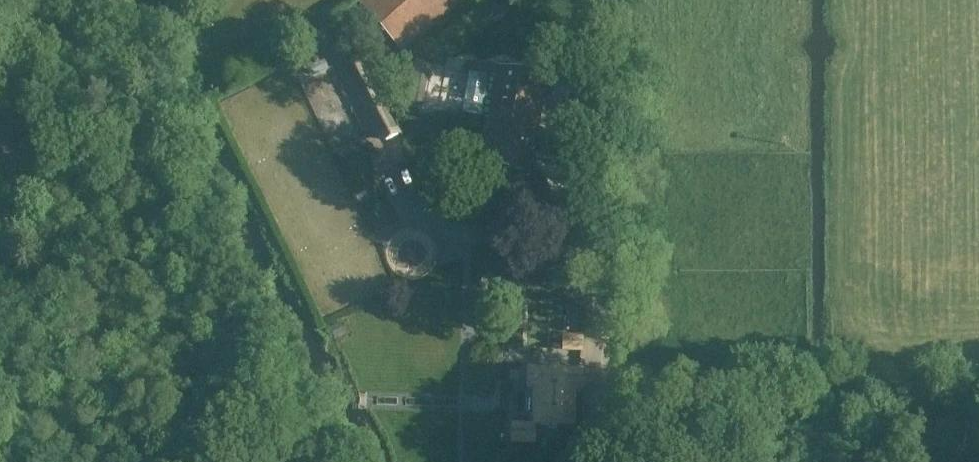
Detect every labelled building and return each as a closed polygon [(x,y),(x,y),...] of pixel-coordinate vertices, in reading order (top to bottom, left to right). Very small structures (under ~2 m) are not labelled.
[(361,4),(403,52),(464,0),(365,0),(361,4)] [(346,58),(386,129),(395,124),(354,53),(346,58)] [(488,128),(535,137),(546,76),(498,68),(498,72),(470,67),(462,110),(490,116),(488,128)] [(529,171),(535,137),(488,128),(482,163),(529,171)] [(340,321),(329,327),(335,338),(346,332),(340,321)] [(582,349),(582,336),(565,336),(564,348),(582,349)] [(581,391),(581,372),(561,371),(559,369),(554,368),(551,371),(531,370),(531,389),(526,393),(526,413),(529,418),(535,418),(534,424),(574,425),(574,418),(576,417),(577,410),(575,408),(575,391),(581,391)]
